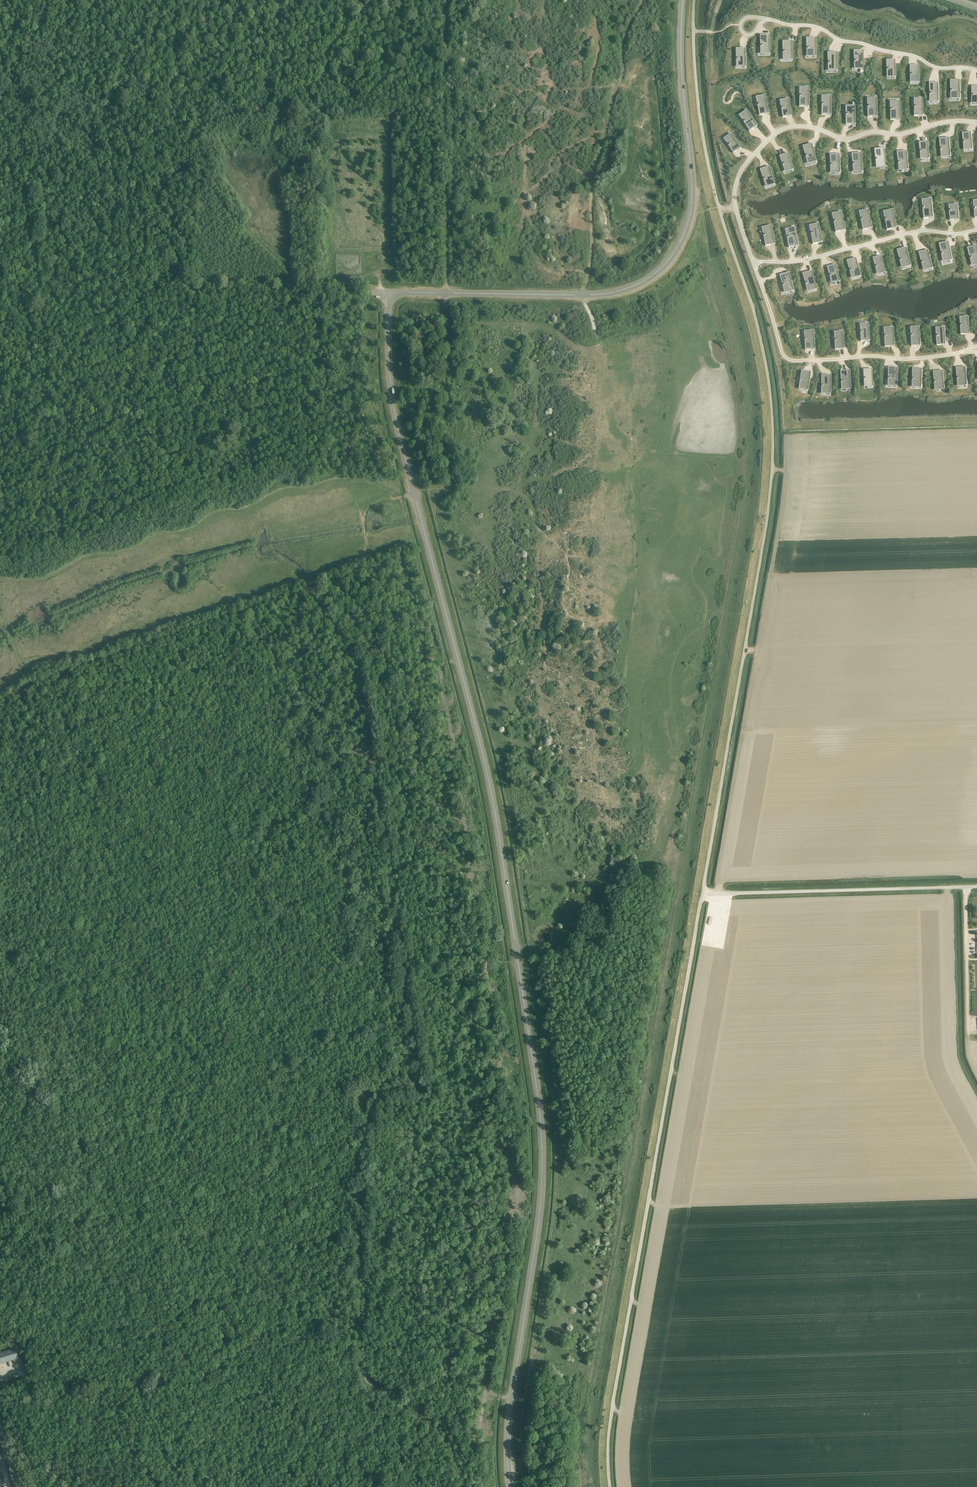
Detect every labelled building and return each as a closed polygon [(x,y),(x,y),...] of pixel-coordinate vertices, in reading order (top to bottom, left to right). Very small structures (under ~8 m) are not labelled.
[(764,35),(760,35),(760,40),(761,40),(761,45),(761,47),(761,52),(769,52),(770,52),(769,36),(769,37),(766,37),(766,35),(764,35)] [(811,38),(806,38),(806,42),(807,42),(807,48),(807,49),(807,55),(816,55),(816,39),(815,39),(812,39),(812,38),(811,38)] [(787,41),(782,41),(782,46),(783,46),(783,51),(783,52),(784,58),(792,58),(792,42),(791,42),(788,43),(788,41),(787,41)] [(740,48),(735,48),(736,53),(737,53),(737,58),(737,60),(737,66),(745,65),(746,65),(745,50),(742,50),(742,48),(740,48)] [(858,50),(853,50),(854,55),(855,55),(855,60),(855,62),(855,68),(863,67),(864,67),(863,52),(860,52),(860,50),(858,50)] [(832,52),(827,52),(827,57),(828,57),(829,62),(828,62),(828,63),(829,63),(829,69),(837,69),(837,53),(837,54),(834,54),(834,52),(832,52)] [(890,60),(886,60),(886,65),(886,66),(887,66),(887,68),(887,70),(887,76),(895,75),(895,61),(892,61),(891,60),(890,60)] [(913,65),(909,65),(910,70),(910,72),(911,72),(911,74),(911,75),(911,81),(918,81),(919,81),(918,66),(918,67),(915,67),(915,65),(914,65),(913,65)] [(955,80),(950,80),(950,85),(951,85),(951,90),(951,91),(952,97),(960,97),(960,81),(959,81),(956,82),(956,80),(955,80)] [(934,83),(929,83),(929,87),(930,87),(930,93),(930,94),(930,100),(939,100),(939,84),(938,84),(935,84),(935,83),(934,83)] [(800,102),(799,102),(799,107),(804,107),(804,106),(805,106),(805,105),(808,105),(809,105),(809,89),(800,89),(800,95),(800,97),(800,100),(800,102)] [(765,97),(757,98),(758,104),(758,105),(759,111),(758,111),(759,115),(764,114),(765,114),(765,112),(768,112),(765,97)] [(822,110),(821,110),(821,115),(826,115),(827,115),(827,113),(830,113),(831,113),(831,98),(822,98),(822,104),(822,105),(822,110)] [(868,112),(867,112),(867,117),(872,117),(874,117),(874,115),(877,115),(877,99),(868,100),(868,106),(868,107),(868,112)] [(782,112),(783,117),(786,117),(788,116),(788,115),(791,114),(789,100),(781,102),(782,107),(782,108),(782,109),(782,111),(782,112)] [(914,111),(914,116),(918,116),(919,116),(919,114),(922,114),(923,114),(922,100),(914,100),(915,106),(914,106),(914,107),(915,107),(915,109),(914,109),(914,111)] [(891,115),(890,115),(890,120),(895,120),(896,120),(896,118),(899,118),(900,118),(899,103),(891,103),(891,109),(891,110),(891,115)] [(846,120),(845,120),(846,125),(850,125),(852,124),(852,123),(855,123),(855,107),(846,108),(846,114),(846,115),(846,120)] [(747,111),(740,116),(744,121),(743,121),(744,122),(747,127),(749,131),(753,128),(754,127),(753,126),(756,124),(756,125),(756,124),(747,111)] [(966,132),(962,133),(963,138),(963,139),(964,139),(964,141),(964,143),(965,148),(972,148),(973,148),(971,133),(971,134),(968,134),(967,132),(966,133),(966,132)] [(732,135),(725,140),(728,144),(729,146),(729,145),(730,147),(730,148),(730,149),(733,153),(736,151),(738,150),(737,149),(739,147),(740,147),(732,135)] [(944,138),(939,138),(940,143),(941,143),(941,148),(941,150),(942,156),(951,155),(949,139),(948,139),(946,139),(945,138),(944,138)] [(807,145),(802,146),(803,150),(804,150),(806,155),(806,157),(808,162),(816,160),(812,145),(809,146),(808,145),(807,145)] [(879,148),(874,149),(874,153),(875,153),(876,155),(876,159),(876,160),(877,166),(885,165),(884,149),(883,149),(883,150),(880,150),(880,148),(879,149),(879,148)] [(901,151),(896,152),(897,156),(898,156),(898,158),(899,162),(898,162),(898,163),(899,163),(899,169),(908,168),(906,152),(906,153),(903,153),(903,151),(901,152),(901,151)] [(856,153),(851,154),(852,158),(853,158),(853,160),(853,163),(853,165),(854,171),(863,170),(861,154),(860,154),(858,155),(857,153),(856,153)] [(779,156),(781,161),(781,162),(782,162),(783,164),(783,165),(785,170),(793,168),(788,154),(788,155),(785,156),(784,154),(783,155),(783,154),(779,156)] [(834,154),(830,154),(830,159),(831,159),(831,164),(831,166),(831,172),(840,171),(839,156),(836,156),(836,154),(834,154)] [(774,183),(769,168),(766,169),(766,168),(764,168),(760,169),(761,174),(762,173),(764,178),(764,179),(764,180),(766,185),(774,183)] [(932,200),(923,201),(924,207),(923,207),(923,208),(924,208),(924,214),(923,214),(924,218),(928,218),(930,218),(930,216),(933,216),(932,200)] [(958,206),(950,206),(950,210),(950,211),(950,215),(949,215),(950,220),(954,220),(954,219),(955,219),(955,218),(958,218),(959,218),(958,206)] [(868,211),(860,213),(861,219),(861,220),(863,225),(862,225),(863,230),(867,229),(869,228),(868,227),(871,226),(872,226),(868,211)] [(893,211),(884,213),(885,219),(885,220),(886,220),(887,225),(886,225),(887,230),(891,229),(893,228),(892,227),(895,226),(896,226),(893,211)] [(841,213),(833,215),(834,221),(834,222),(836,227),(834,228),(835,232),(840,231),(842,230),(841,229),(844,228),(844,229),(845,228),(841,213)] [(819,225),(810,227),(811,233),(811,234),(812,234),(813,239),(812,240),(813,244),(817,243),(819,242),(818,241),(821,240),(821,241),(822,240),(819,225)] [(771,227),(763,229),(764,235),(764,236),(765,241),(764,241),(765,246),(770,245),(771,244),(771,243),(774,242),(771,227)] [(794,229),(786,231),(787,236),(787,238),(789,243),(788,243),(789,248),(793,247),(793,246),(795,246),(794,245),(797,244),(798,244),(794,229)] [(944,242),(939,243),(940,248),(941,248),(942,253),(942,254),(943,260),(952,258),(949,243),(948,243),(945,244),(945,242),(944,243),(944,242)] [(967,248),(968,252),(969,252),(971,257),(970,257),(971,259),(972,264),(976,263),(976,247),(974,248),(973,246),(972,247),(967,248)] [(901,249),(896,250),(898,254),(899,254),(900,259),(900,260),(902,266),(910,264),(906,249),(903,250),(903,248),(901,249)] [(923,251),(919,252),(920,257),(921,256),(922,262),(922,263),(924,269),(932,266),(928,251),(925,252),(925,251),(923,251)] [(876,257),(872,258),(874,263),(874,264),(875,264),(876,266),(875,266),(876,267),(877,273),(885,271),(881,257),(878,258),(878,257),(876,257)] [(851,259),(846,260),(848,265),(849,264),(850,270),(850,271),(852,277),(860,275),(856,259),(856,260),(853,260),(852,259),(851,259)] [(831,266),(827,267),(828,272),(829,273),(830,275),(830,276),(832,282),(839,280),(836,266),(835,266),(832,267),(832,265),(831,266)] [(807,272),(802,273),(803,278),(804,277),(806,283),(806,284),(808,290),(816,288),(812,272),(811,272),(812,273),(809,273),(808,272),(807,272)] [(781,279),(783,284),(783,285),(785,291),(793,289),(789,274),(786,275),(785,273),(784,274),(784,273),(779,275),(780,279),(781,279)] [(969,318),(961,319),(961,324),(961,326),(961,328),(960,328),(961,329),(960,329),(961,334),(965,334),(966,334),(966,332),(969,332),(970,332),(969,318)] [(860,336),(861,341),(865,341),(866,341),(866,339),(869,339),(869,325),(861,325),(861,331),(861,332),(861,335),(860,335),(860,336)] [(920,328),(911,329),(911,335),(911,336),(912,341),(911,341),(911,346),(916,346),(917,345),(917,344),(920,344),(921,344),(920,328)] [(893,329),(884,329),(885,335),(885,337),(885,342),(884,342),(885,347),(889,346),(891,346),(891,345),(894,344),(894,345),(894,344),(893,329)] [(945,329),(937,329),(937,335),(937,336),(937,338),(937,339),(937,340),(936,340),(937,345),(941,345),(942,345),(942,343),(945,343),(946,343),(945,329)] [(814,332),(805,333),(805,339),(805,340),(806,345),(805,345),(805,350),(810,350),(810,349),(811,349),(811,348),(814,348),(815,348),(814,332)] [(843,333),(835,334),(835,339),(835,341),(835,343),(835,344),(834,344),(835,349),(839,349),(840,349),(840,347),(843,347),(844,347),(843,333)] [(893,367),(888,367),(888,372),(889,372),(889,377),(888,377),(888,378),(889,378),(888,384),(897,385),(898,369),(894,369),(894,367),(893,367)] [(961,367),(956,367),(956,372),(957,372),(958,377),(958,379),(958,385),(967,384),(966,368),(965,368),(962,369),(962,367),(961,367)] [(917,368),(912,368),(912,373),(913,373),(913,378),(913,380),(913,385),(922,386),(922,370),(919,370),(919,369),(917,369),(917,368)] [(867,369),(863,369),(863,375),(863,376),(864,376),(864,378),(864,379),(865,385),(873,385),(872,370),(871,370),(868,371),(868,369),(867,369)] [(800,375),(801,375),(801,380),(800,382),(800,388),(808,389),(811,373),(807,373),(807,371),(806,371),(801,370),(800,375)] [(845,370),(840,371),(840,375),(841,375),(842,381),(841,381),(842,382),(842,388),(851,387),(850,372),(846,372),(846,371),(845,371),(845,370)] [(938,371),(933,371),(934,376),(935,376),(935,381),(935,382),(936,388),(944,388),(943,372),(942,372),(940,372),(939,371),(938,371)] [(822,386),(822,392),(831,392),(831,376),(830,376),(830,377),(827,377),(827,375),(826,375),(821,375),(821,379),(822,379),(822,385),(822,386)] [(0,1353),(0,1364),(17,1358),(14,1349),(0,1353)]
